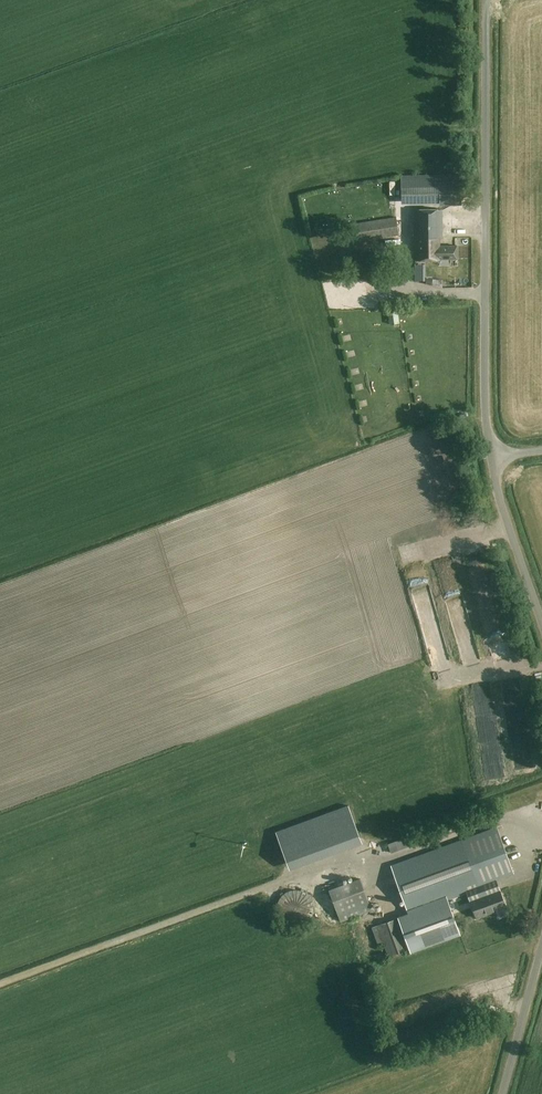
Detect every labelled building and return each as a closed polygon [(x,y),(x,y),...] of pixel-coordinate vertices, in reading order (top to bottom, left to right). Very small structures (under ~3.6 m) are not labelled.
[(462,204),(461,175),(439,176),(402,176),(403,203),(439,203),(439,204),(462,204)] [(315,214),(310,215),(313,230),(328,227),(324,208),(315,210),(315,214)] [(442,239),(442,210),(415,210),(415,260),(440,260),(440,259),(457,259),(457,247),(439,247),(439,239),(442,239)] [(399,236),(397,218),(353,224),(356,243),(399,236)] [(419,262),(418,270),(429,270),(430,262),(419,262)] [(425,300),(444,300),(443,290),(424,291),(425,300)] [(411,449),(413,454),(421,451),(419,446),(411,449)] [(495,610),(494,578),(484,578),(484,583),(478,583),(478,589),(481,589),(481,610),(495,610)] [(489,657),(486,646),(470,650),(473,661),(489,657)] [(481,715),(486,752),(501,750),(496,713),(481,715)] [(503,752),(488,752),(489,778),(505,777),(503,752)] [(410,949),(411,953),(460,935),(447,900),(469,892),(472,900),(470,901),(476,919),(506,908),(500,890),(482,897),(479,888),(479,887),(513,874),(497,830),(503,828),(502,825),(391,866),(409,914),(399,918),(410,949)] [(368,850),(375,848),(374,841),(366,842),(368,850)] [(322,869),(310,871),(312,878),(323,876),(322,869)] [(373,911),(360,879),(329,891),(341,923),(373,911)] [(315,911),(315,909),(315,908),(315,906),(314,905),(314,903),(313,902),(312,900),(312,899),(311,898),(309,896),(308,895),(307,894),(306,894),(304,893),(303,892),(301,892),(300,891),(298,891),(296,891),(295,891),(293,891),(292,892),(290,892),(289,893),(287,894),(286,894),(285,895),(284,896),(282,898),(281,899),(281,900),(280,902),(279,903),(279,905),(278,906),(278,908),(278,909),(278,911),(278,913),(279,914),(279,916),(280,917),(281,919),(281,920),(282,921),(284,922),(285,923),(286,924),(287,925),(289,926),(290,927),(292,927),(293,927),(295,928),(296,928),(298,928),(300,927),(301,927),(303,927),(304,926),(306,925),(307,924),(308,923),(309,922),(311,921),(312,920),(312,919),(313,917),(314,916),(314,914),(315,913),(315,911)] [(410,949),(399,918),(373,928),(384,959),(410,949)] [(493,945),(475,951),(479,964),(497,958),(493,945)] [(478,1000),(489,996),(488,991),(476,995),(478,1000)] [(405,1041),(407,1047),(424,1041),(422,1035),(405,1041)]
